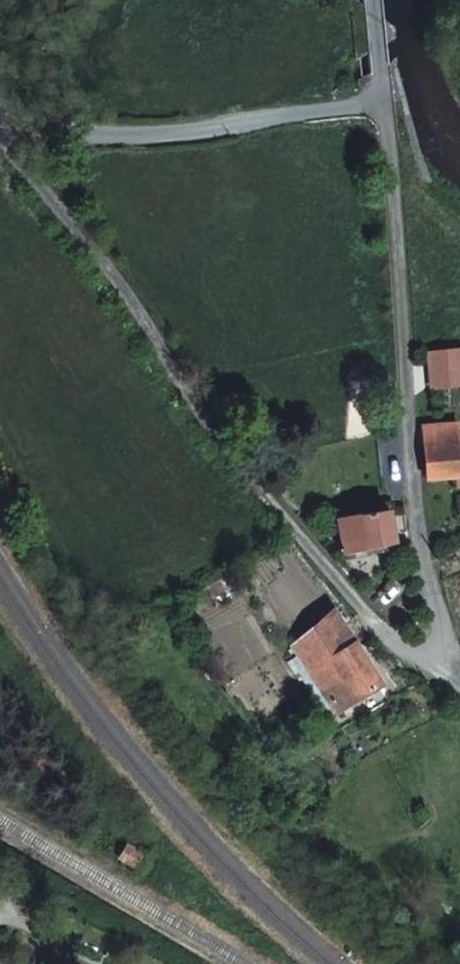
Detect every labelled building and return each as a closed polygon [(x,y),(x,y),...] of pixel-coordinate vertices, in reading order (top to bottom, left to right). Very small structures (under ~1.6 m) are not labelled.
[(459,373),(459,355),(458,340),(423,343),(428,378),(459,373)] [(424,435),(459,430),(459,422),(459,410),(421,415),(424,435)] [(424,435),(428,473),(456,470),(458,486),(459,485),(459,430),(424,435)] [(355,503),(363,543),(395,537),(388,498),(355,503)] [(344,546),(363,543),(355,503),(337,506),(344,546)] [(396,547),(395,537),(363,543),(365,552),(396,547)] [(346,632),(344,634),(326,609),(323,611),(291,645),(339,712),(350,705),(348,702),(379,679),(346,632)]
